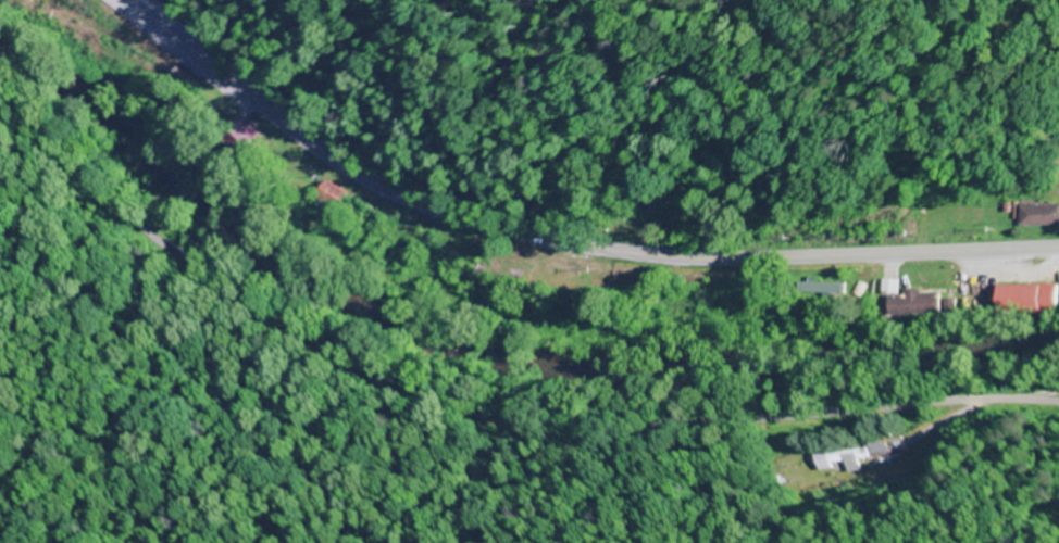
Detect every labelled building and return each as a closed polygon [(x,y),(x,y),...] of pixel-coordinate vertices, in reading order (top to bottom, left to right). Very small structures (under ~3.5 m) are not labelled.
[(350,192),(325,179),(314,201),(340,214),(350,192)] [(1020,205),(1020,225),(1058,225),(1058,205),(1020,205)] [(942,292),(898,292),(898,281),(882,281),(882,317),(942,316),(942,292)] [(798,296),(834,296),(846,296),(846,283),(798,283),(798,296)] [(1000,313),(1058,313),(1058,285),(1000,285),(1000,313)] [(886,459),(885,445),(813,453),(814,467),(886,459)]
